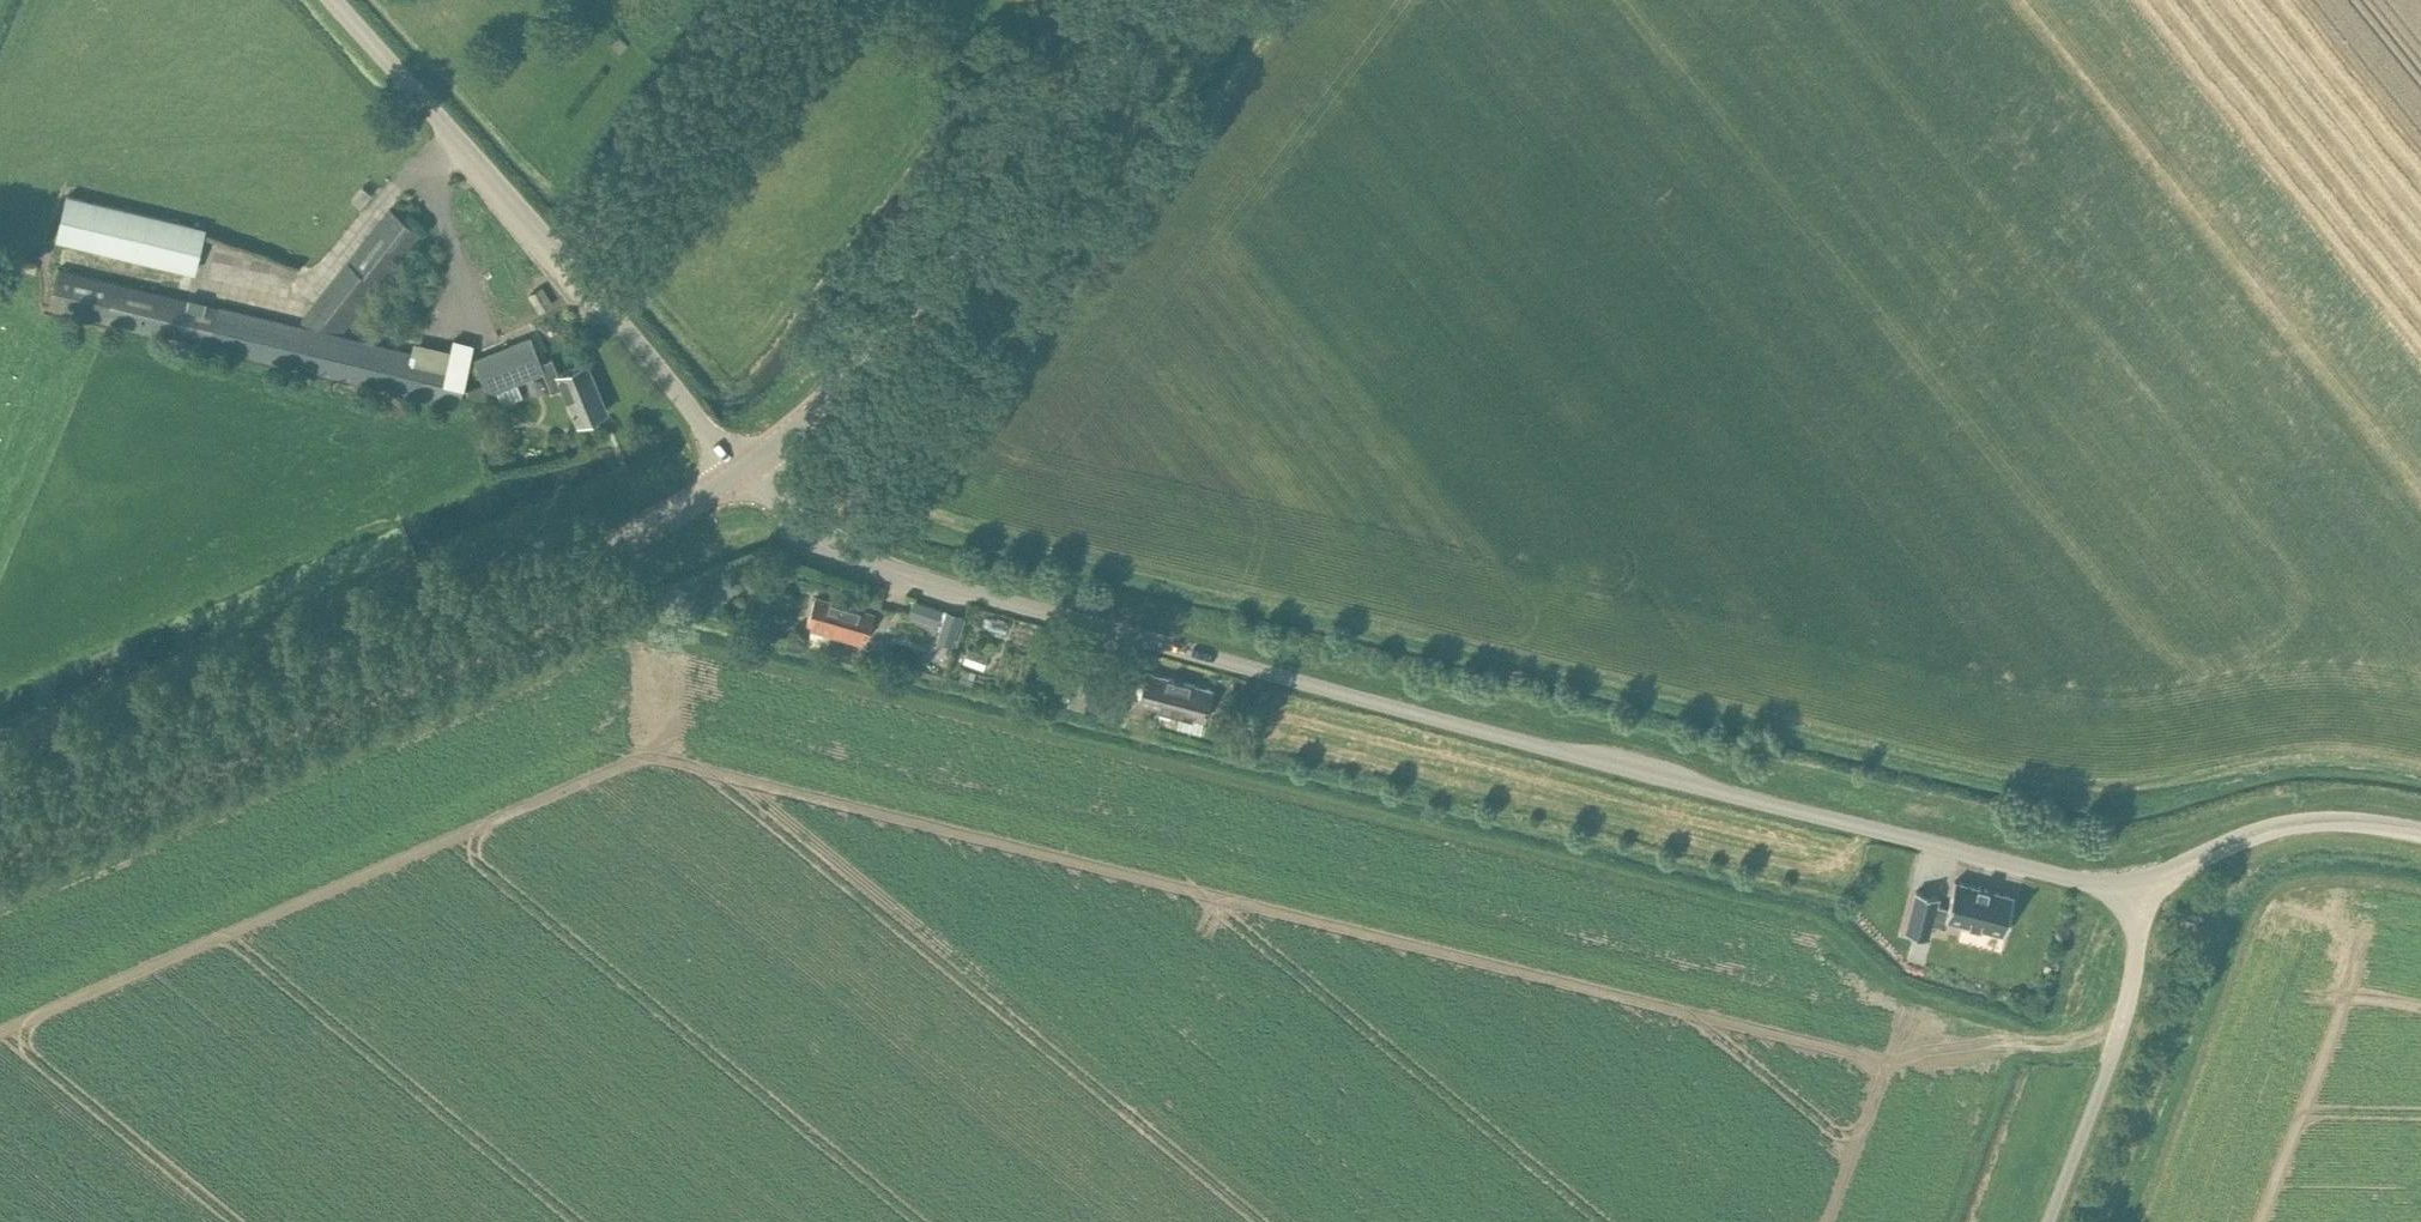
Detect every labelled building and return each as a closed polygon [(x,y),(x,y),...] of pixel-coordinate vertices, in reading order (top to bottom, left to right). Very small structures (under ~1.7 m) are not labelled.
[(362,185),(352,198),(361,205),(371,191),(362,185)] [(67,195),(57,238),(193,270),(203,227),(67,195)] [(388,210),(312,309),(305,318),(342,330),(417,232),(388,210)] [(50,307),(451,402),(458,403),(472,343),(455,339),(451,352),(414,344),(412,350),(173,293),(173,295),(59,269),(50,307)] [(541,285),(528,294),(539,312),(553,304),(541,285)] [(483,381),(467,387),(472,399),(487,392),(488,392),(496,389),(502,403),(502,404),(521,396),(516,381),(543,370),(551,390),(562,386),(577,422),(606,411),(586,361),(557,373),(551,358),(540,363),(529,336),(499,348),(474,358),(483,381)] [(713,575),(712,578),(713,581),(715,583),(717,585),(720,585),(722,585),(725,583),(726,581),(727,578),(726,575),(725,573),(723,571),(720,571),(717,571),(715,573),(713,575)] [(817,597),(808,622),(812,624),(832,630),(829,640),(846,645),(849,635),(864,640),(872,615),(817,597)] [(913,600),(908,614),(942,625),(946,611),(913,600)] [(952,644),(961,616),(946,611),(942,625),(937,638),(952,644)] [(1081,638),(1078,648),(1089,652),(1092,642),(1081,638)] [(1200,731),(1212,688),(1146,670),(1138,701),(1179,712),(1176,725),(1200,731)] [(2013,895),(1954,880),(1947,908),(1935,905),(1937,895),(1916,890),(1905,931),(1926,937),(1930,922),(1944,925),(1946,917),(1961,922),(1961,924),(1981,929),(1982,927),(2003,932),(2013,895)]
